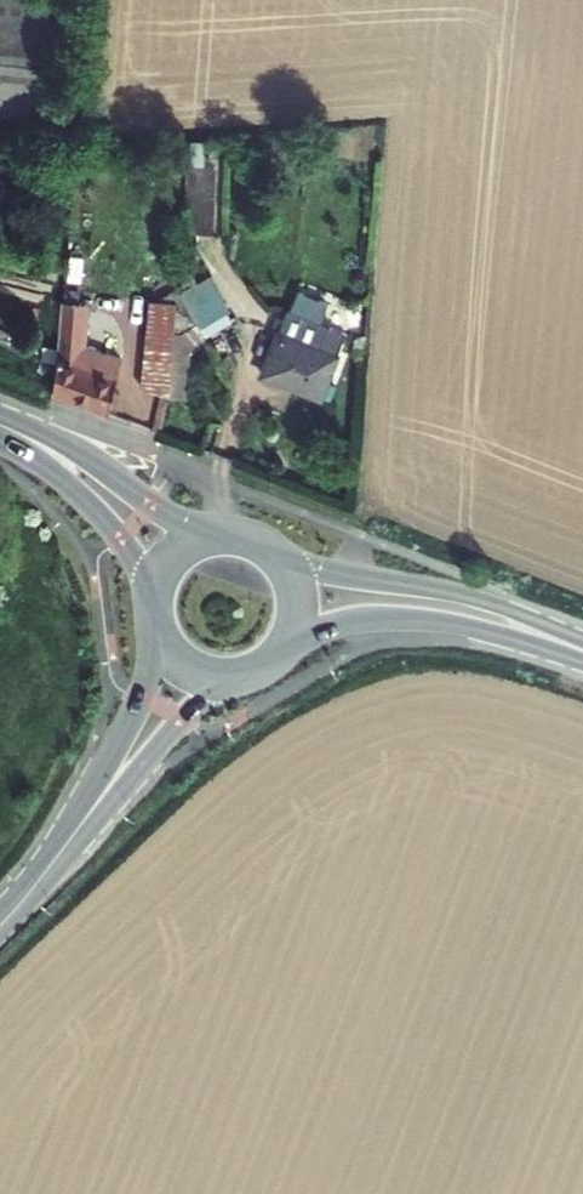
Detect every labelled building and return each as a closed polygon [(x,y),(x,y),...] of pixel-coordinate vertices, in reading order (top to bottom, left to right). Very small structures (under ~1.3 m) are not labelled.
[(49,113),(61,0),(0,0),(0,108),(49,113)] [(218,216),(220,170),(192,169),(190,214),(218,216)] [(209,332),(238,316),(215,273),(186,289),(209,332)] [(48,313),(39,390),(62,398),(96,410),(110,357),(69,341),(70,314),(48,313)] [(133,316),(129,384),(158,386),(161,374),(165,317),(133,316)] [(273,328),(254,372),(317,399),(336,353),(273,328)]
